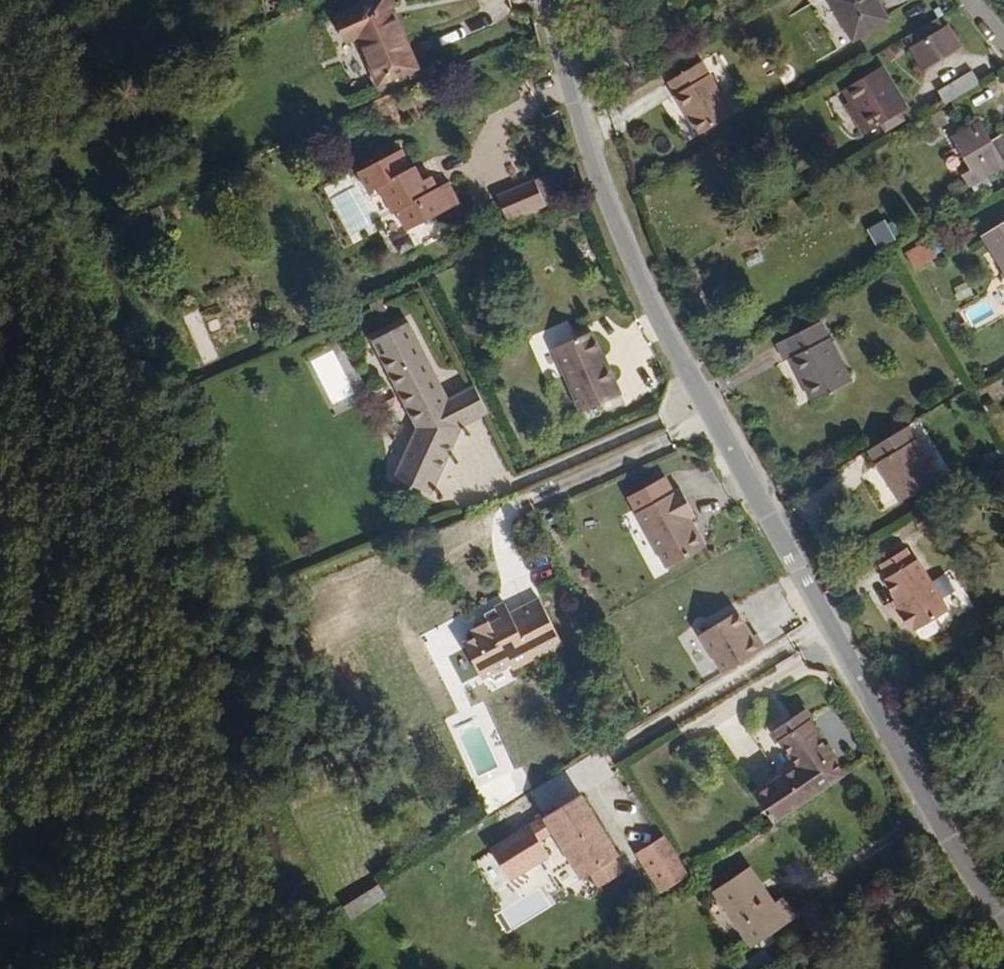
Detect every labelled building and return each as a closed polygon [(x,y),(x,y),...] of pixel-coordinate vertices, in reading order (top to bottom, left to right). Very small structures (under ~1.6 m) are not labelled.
[(325,8),(339,35),(351,31),(373,78),(411,61),(382,0),(342,0),(325,8)] [(865,40),(898,17),(886,0),(838,0),(865,40)] [(965,38),(953,22),(918,46),(930,62),(965,38)] [(980,72),(972,61),(941,81),(950,93),(980,72)] [(698,62),(666,83),(697,133),(730,112),(698,62)] [(886,67),(853,91),(880,129),(913,105),(886,67)] [(953,126),(969,151),(976,146),(987,164),(1003,154),(1003,146),(990,125),(979,109),(953,126)] [(990,125),(1003,146),(1003,115),(990,125)] [(369,191),(379,185),(396,211),(400,209),(411,228),(461,197),(447,176),(438,182),(430,169),(418,176),(400,145),(356,171),(369,191)] [(969,151),(958,158),(970,175),(987,164),(976,146),(969,151)] [(536,184),(497,200),(509,225),(548,209),(536,184)] [(334,196),(349,233),(370,225),(355,187),(334,196)] [(986,228),(1003,253),(1003,215),(986,228)] [(885,219),(867,228),(878,249),(896,239),(885,219)] [(904,253),(915,271),(937,256),(925,239),(904,253)] [(778,366),(783,362),(810,407),(851,384),(811,322),(767,349),(778,366)] [(416,325),(382,344),(427,425),(406,481),(452,497),(476,431),(461,404),(416,325)] [(605,333),(569,350),(598,414),(635,397),(605,333)] [(487,390),(461,404),(476,431),(502,417),(487,390)] [(904,425),(865,450),(900,503),(938,479),(904,425)] [(675,477),(630,501),(658,557),(697,537),(683,508),(689,505),(675,477)] [(941,496),(931,503),(938,514),(948,507),(941,496)] [(931,503),(918,511),(924,522),(938,514),(931,503)] [(912,542),(878,564),(901,601),(896,604),(907,621),(912,618),(916,624),(919,622),(928,634),(943,624),(934,612),(952,600),(922,554),(920,555),(912,542)] [(494,618),(477,628),(482,637),(469,644),(489,678),(517,661),(522,669),(571,640),(546,596),(529,606),(536,618),(523,625),(516,613),(508,599),(489,610),(494,618)] [(529,606),(516,613),(523,625),(536,618),(529,606)] [(738,606),(698,628),(722,667),(765,642),(757,628),(752,630),(738,606)] [(829,734),(844,759),(797,787),(815,816),(886,771),(853,720),(859,716),(851,704),(838,712),(814,727),(821,738),(829,734)] [(490,809),(530,786),(520,768),(480,791),(490,809)] [(617,851),(582,789),(488,842),(507,874),(549,851),(539,833),(557,823),(582,872),(591,867),(600,883),(621,870),(612,854),(617,851)] [(668,833),(644,847),(668,885),(693,869),(668,833)] [(750,866),(715,892),(755,942),(794,912),(782,896),(776,901),(750,866)] [(392,901),(386,891),(351,911),(356,922),(392,901)] [(813,904),(798,916),(812,934),(827,922),(813,904)]
